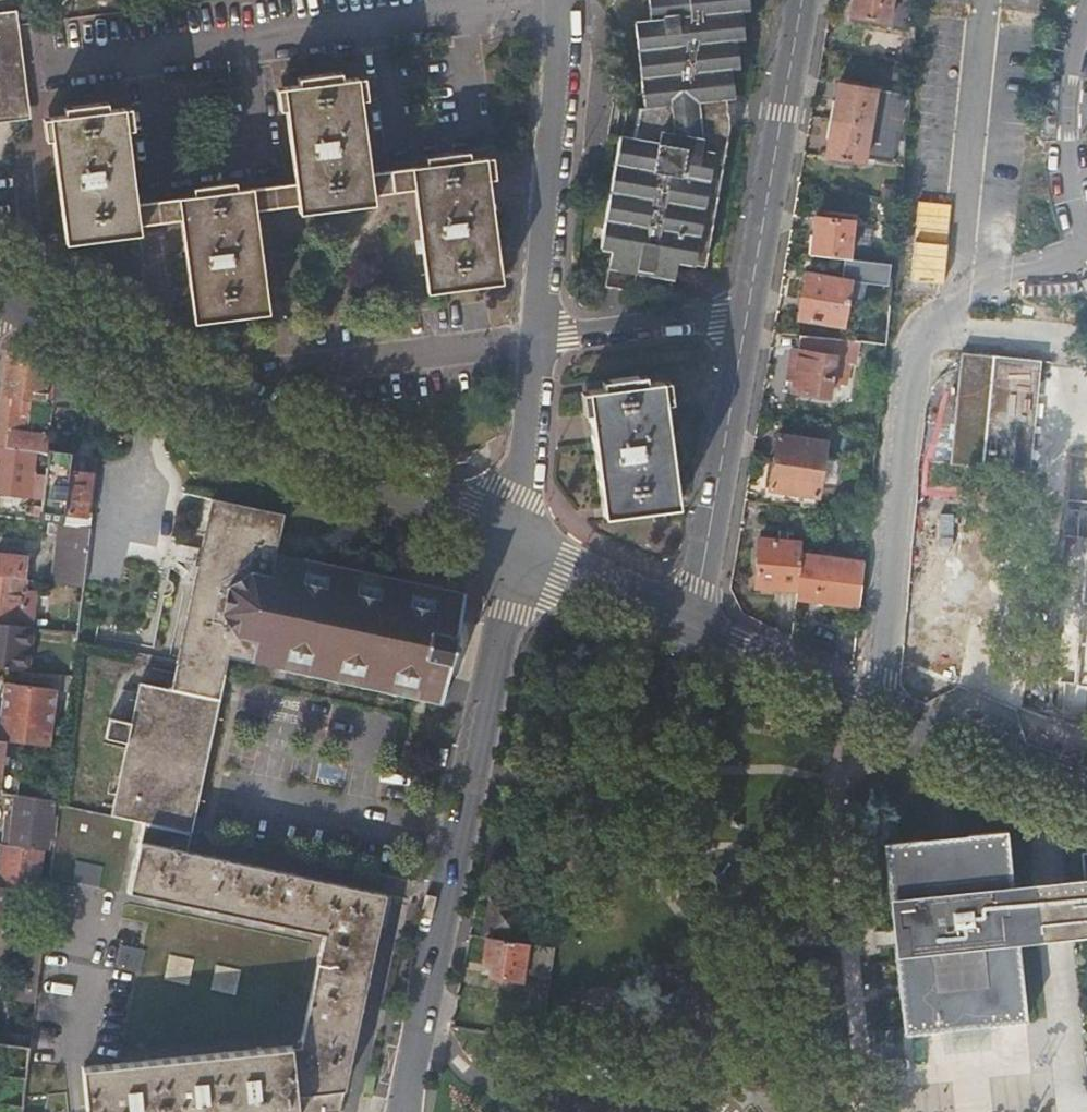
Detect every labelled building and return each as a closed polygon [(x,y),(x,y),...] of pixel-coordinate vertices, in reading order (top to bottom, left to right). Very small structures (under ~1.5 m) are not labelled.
[(651,20),(638,21),(647,108),(644,108),(637,139),(622,136),(602,244),(613,245),(607,282),(633,285),(637,267),(675,273),(679,254),(705,258),(745,124),(742,91),(747,91),(745,65),(752,64),(748,36),(753,35),(750,6),(757,5),(757,0),(649,0),(651,20)] [(851,13),(910,25),(910,24),(913,6),(920,7),(921,0),(853,0),(851,13)] [(913,6),(910,24),(918,25),(920,7),(913,6)] [(11,19),(0,20),(0,121),(23,119),(11,19)] [(181,218),(194,320),(234,315),(267,310),(257,208),(297,202),(298,210),(318,208),(374,201),(373,193),(416,188),(429,290),(456,287),(501,281),(486,157),(470,158),(469,150),(426,155),(426,164),(371,171),(357,77),(342,79),(341,71),(300,76),(301,84),(284,86),(294,181),(237,189),(236,181),(194,186),(195,194),(136,201),(124,108),(109,109),(108,102),(65,107),(65,114),(50,117),(65,241),(101,237),(139,232),(139,223),(181,218)] [(839,81),(833,116),(870,122),(876,88),(839,81)] [(870,122),(833,116),(826,153),(863,159),(864,154),(904,162),(908,129),(870,122)] [(889,185),(887,196),(901,198),(902,188),(889,185)] [(817,214),(812,252),(894,261),(896,249),(871,247),(874,226),(853,223),(854,218),(817,214)] [(850,278),(806,270),(798,315),(842,323),(850,278)] [(836,336),(796,332),(794,346),(792,345),(785,387),(829,394),(832,378),(847,380),(851,356),(835,354),(836,352),(834,352),(836,336)] [(857,357),(859,339),(836,336),(834,352),(836,352),(835,354),(851,356),(857,357)] [(19,347),(8,355),(0,419),(0,448),(35,453),(46,454),(49,434),(22,431),(27,395),(53,399),(57,367),(19,347)] [(952,461),(984,464),(996,352),(963,349),(952,461)] [(984,464),(1030,469),(1042,357),(996,352),(984,464)] [(590,390),(606,514),(677,504),(661,381),(647,383),(646,376),(603,382),(603,388),(590,390)] [(819,492),(822,477),(826,456),(828,439),(780,431),(771,487),(819,492)] [(1075,521),(1086,521),(1086,432),(1074,432),(1075,521)] [(0,448),(0,495),(41,500),(44,478),(32,476),(35,453),(0,448)] [(826,456),(822,477),(836,480),(839,458),(826,456)] [(44,478),(41,500),(40,509),(40,511),(62,513),(68,472),(45,469),(44,478)] [(90,474),(68,472),(62,513),(85,516),(90,474)] [(283,515),(232,504),(213,500),(175,668),(207,674),(225,678),(229,659),(251,666),(255,647),(212,639),(223,565),(248,570),(253,550),(274,555),(275,552),(283,515)] [(40,511),(40,509),(32,508),(31,516),(39,517),(40,511)] [(61,524),(58,524),(53,571),(83,575),(89,527),(61,522),(61,524)] [(797,589),(800,550),(801,541),(760,539),(756,586),(797,589)] [(1000,545),(944,543),(942,605),(999,607),(1000,545)] [(248,570),(223,565),(212,639),(255,647),(251,666),(259,668),(259,665),(279,669),(279,672),(286,673),(287,671),(308,676),(308,678),(313,679),(314,677),(333,681),(333,683),(341,684),(341,682),(357,685),(357,688),(367,690),(368,688),(387,692),(386,694),(393,695),(394,693),(412,697),(412,699),(420,701),(420,699),(441,703),(449,667),(452,668),(461,625),(458,624),(465,595),(448,591),(448,588),(441,587),(440,589),(419,584),(419,582),(410,580),(409,582),(394,579),(394,576),(388,575),(388,577),(368,573),(368,570),(361,569),(360,572),(341,568),(341,565),(331,563),(331,566),(310,562),(310,559),(303,557),(303,560),(281,556),(281,553),(275,552),(274,555),(253,550),(248,570)] [(796,596),(860,603),(865,559),(800,550),(797,589),(796,596)] [(23,579),(26,559),(0,555),(0,576),(23,579)] [(7,621),(26,624),(32,589),(21,588),(23,579),(0,576),(0,620),(7,621)] [(916,617),(915,632),(935,633),(935,632),(957,633),(958,619),(916,617)] [(20,669),(26,624),(7,621),(0,620),(0,667),(20,669)] [(225,678),(207,674),(175,668),(171,689),(140,684),(110,817),(184,832),(190,833),(225,678)] [(0,713),(0,739),(4,740),(21,742),(45,745),(52,689),(4,683),(0,713)] [(44,757),(45,745),(21,742),(15,793),(40,796),(44,757)] [(62,759),(64,747),(45,745),(44,757),(62,759)] [(50,805),(58,806),(58,798),(40,796),(15,793),(12,815),(5,814),(2,841),(41,846),(44,847),(46,832),(54,833),(56,815),(49,815),(50,805)] [(110,817),(58,806),(56,815),(54,833),(52,848),(48,881),(47,893),(41,936),(37,970),(29,1044),(23,1098),(44,1096),(41,1111),(338,1111),(385,895),(186,852),(190,833),(184,832),(110,817)] [(1082,851),(1085,876),(1068,879),(1051,881),(1035,883),(1014,885),(1009,830),(955,835),(935,837),(885,841),(895,929),(905,1030),(1029,1017),(1021,941),(1055,938),(1086,934),(1086,850),(1082,851)] [(2,841),(0,855),(0,887),(5,887),(47,893),(48,881),(37,879),(41,846),(2,841)] [(517,902),(498,899),(492,902),(489,923),(493,929),(513,932),(519,927),(522,909),(517,902)] [(29,960),(28,968),(37,970),(41,936),(5,931),(0,930),(0,956),(29,960)] [(550,946),(487,935),(483,961),(492,963),(490,976),(521,981),(523,969),(524,962),(547,966),(549,956),(550,946)] [(523,969),(546,973),(547,966),(524,962),(523,969)]
